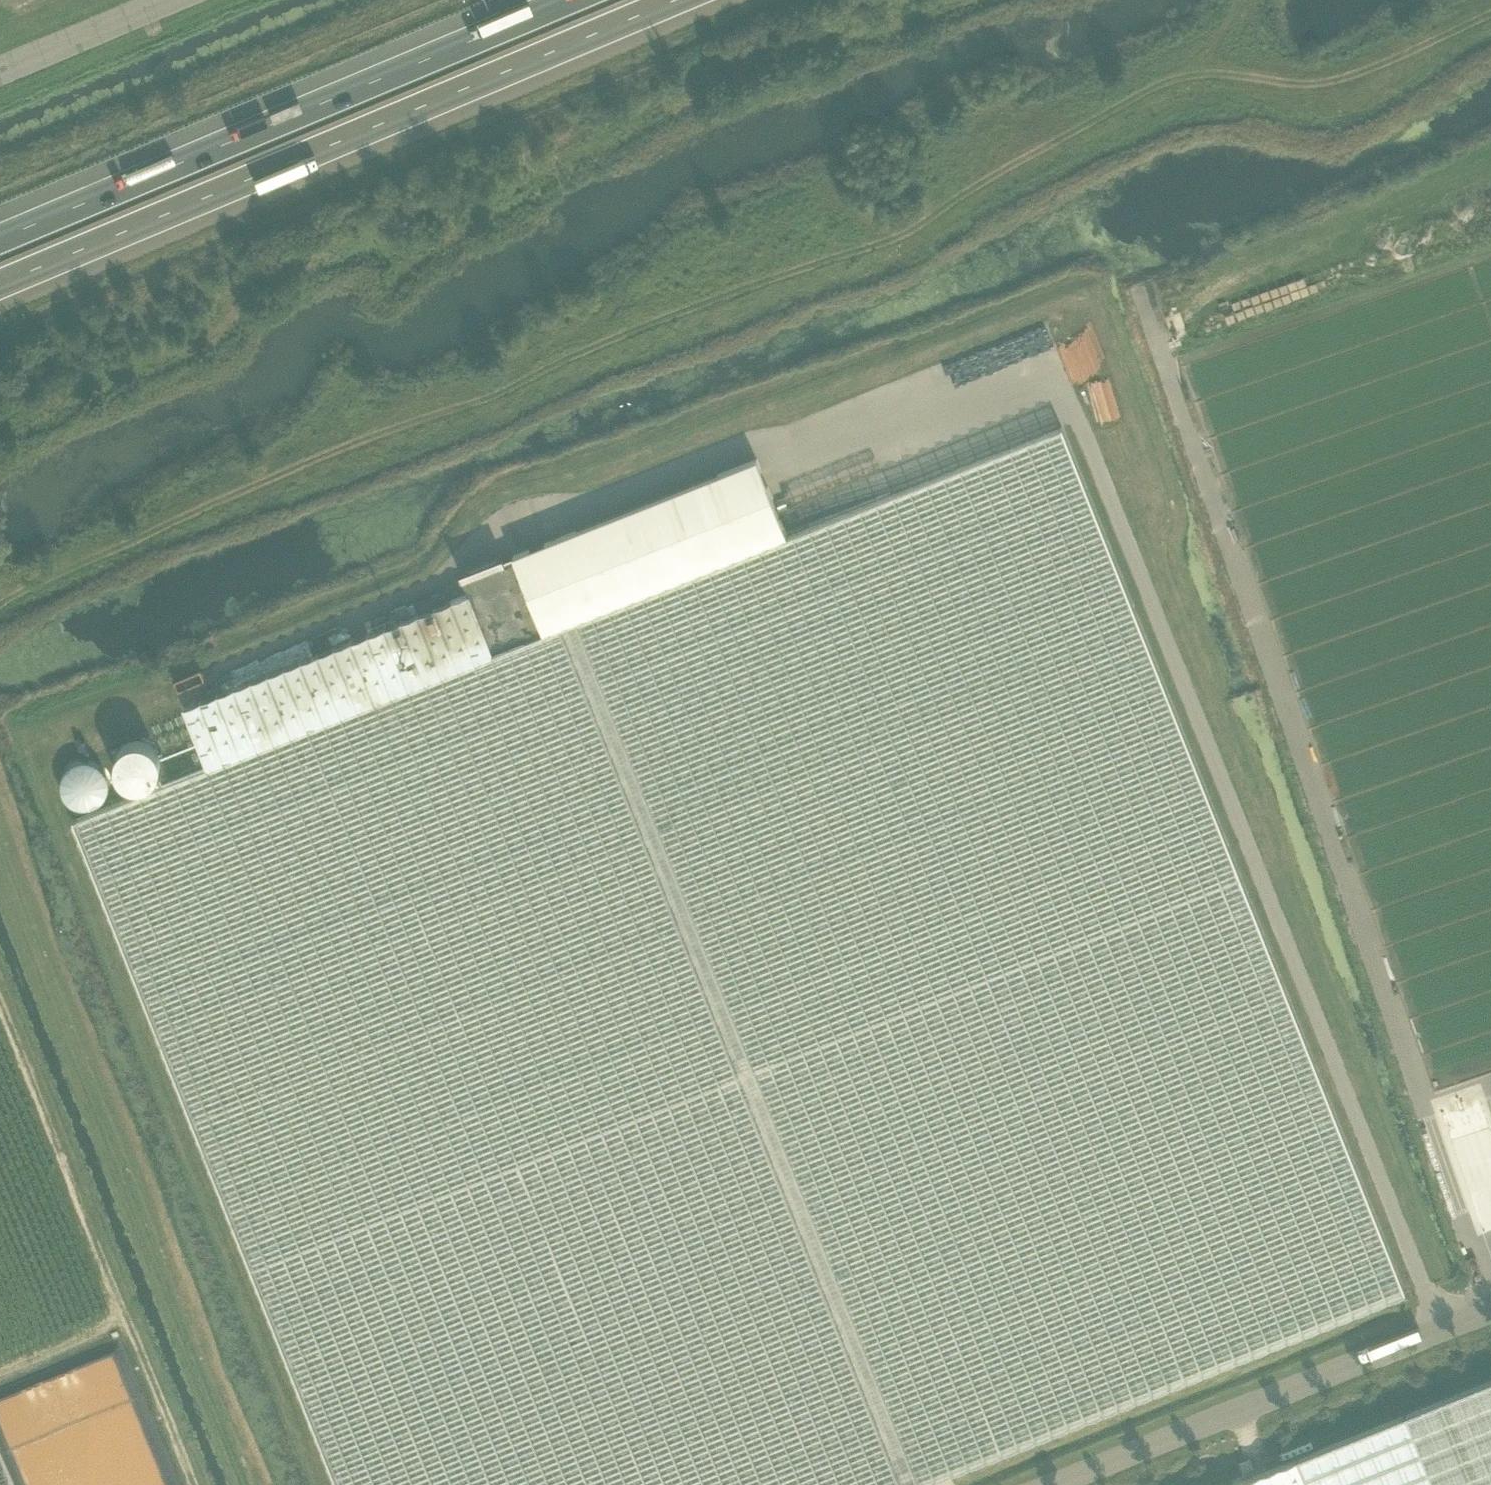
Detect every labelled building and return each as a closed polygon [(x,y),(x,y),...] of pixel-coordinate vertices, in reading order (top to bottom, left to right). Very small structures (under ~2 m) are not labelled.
[(787,535),(492,653),(469,593),(184,706),(207,766),(74,819),(338,1484),(914,1484),(1405,1290),(1063,426),(787,535)] [(492,653),(787,535),(757,458),(513,555),(514,558),(505,561),(503,555),(502,556),(497,562),(469,573),(461,572),(460,572),(469,593),(492,653)] [(162,763),(135,736),(111,759),(138,787),(162,763)] [(0,1395),(0,1424),(24,1416),(26,1422),(37,1418),(40,1427),(62,1420),(58,1409),(96,1395),(99,1402),(128,1391),(115,1354),(0,1395)] [(1299,1457),(1310,1484),(1490,1484),(1490,1380),(1299,1457)] [(1299,1457),(1229,1484),(1310,1484),(1299,1457)]
